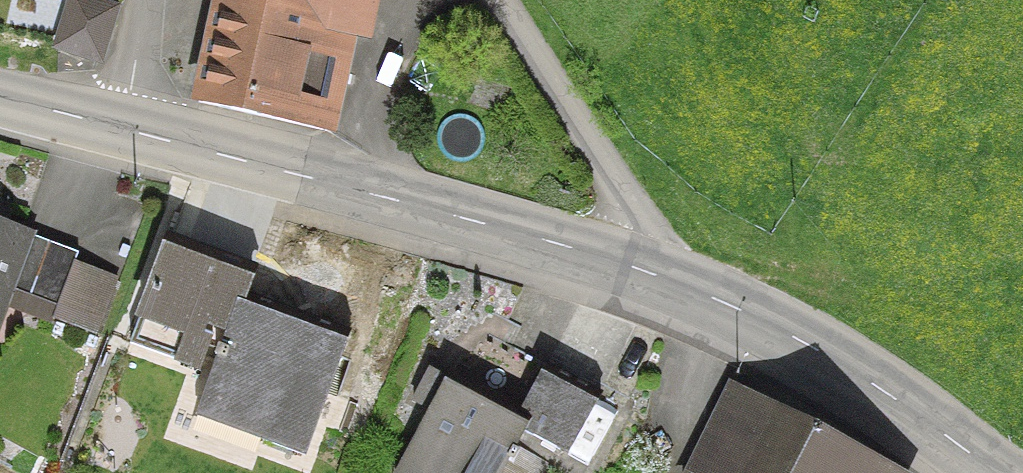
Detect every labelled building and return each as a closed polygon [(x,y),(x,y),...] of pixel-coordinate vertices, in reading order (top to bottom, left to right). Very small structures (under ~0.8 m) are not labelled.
[(96,62),(111,13),(70,0),(55,49),(96,62)] [(214,2),(192,106),(335,137),(358,33),(374,37),(385,0),(202,0),(214,2)] [(75,255),(20,235),(2,228),(7,214),(0,212),(0,328),(7,308),(50,324),(55,308),(67,313),(62,326),(88,336),(109,280),(71,266),(75,255)] [(191,420),(259,444),(311,462),(353,342),(241,302),(251,276),(163,245),(127,346),(207,375),(191,420)] [(597,397),(543,368),(517,417),(446,379),(441,387),(423,378),(410,403),(427,413),(400,464),(416,472),(540,472),(542,470),(510,451),(521,432),(564,456),(597,397)] [(729,447),(716,472),(791,472),(813,431),(728,388),(705,435),(729,447)] [(813,431),(791,472),(894,472),(813,431)]
